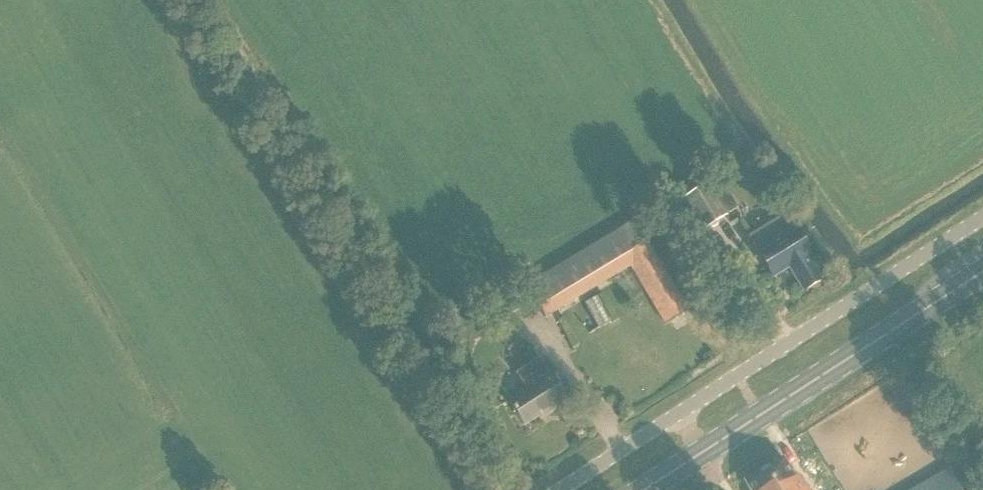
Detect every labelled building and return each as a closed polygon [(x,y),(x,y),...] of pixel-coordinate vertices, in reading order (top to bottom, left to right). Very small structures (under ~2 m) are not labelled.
[(686,197),(705,229),(728,216),(726,213),(734,208),(728,198),(720,203),(709,184),(686,197)] [(811,254),(797,231),(786,214),(750,236),(761,253),(759,255),(773,277),(789,267),(804,291),(821,281),(806,257),(811,254)] [(630,266),(665,323),(688,309),(647,241),(646,241),(633,220),(526,285),(546,317),(630,266)] [(618,319),(603,293),(585,303),(599,328),(611,321),(612,322),(618,319)] [(693,300),(688,303),(691,308),(696,305),(693,300)] [(517,373),(526,387),(507,398),(523,425),(544,413),(545,415),(568,401),(551,372),(549,373),(539,358),(517,373)] [(783,458),(744,481),(750,489),(809,489),(800,474),(795,477),(783,458)] [(947,469),(910,489),(959,489),(947,469)]
